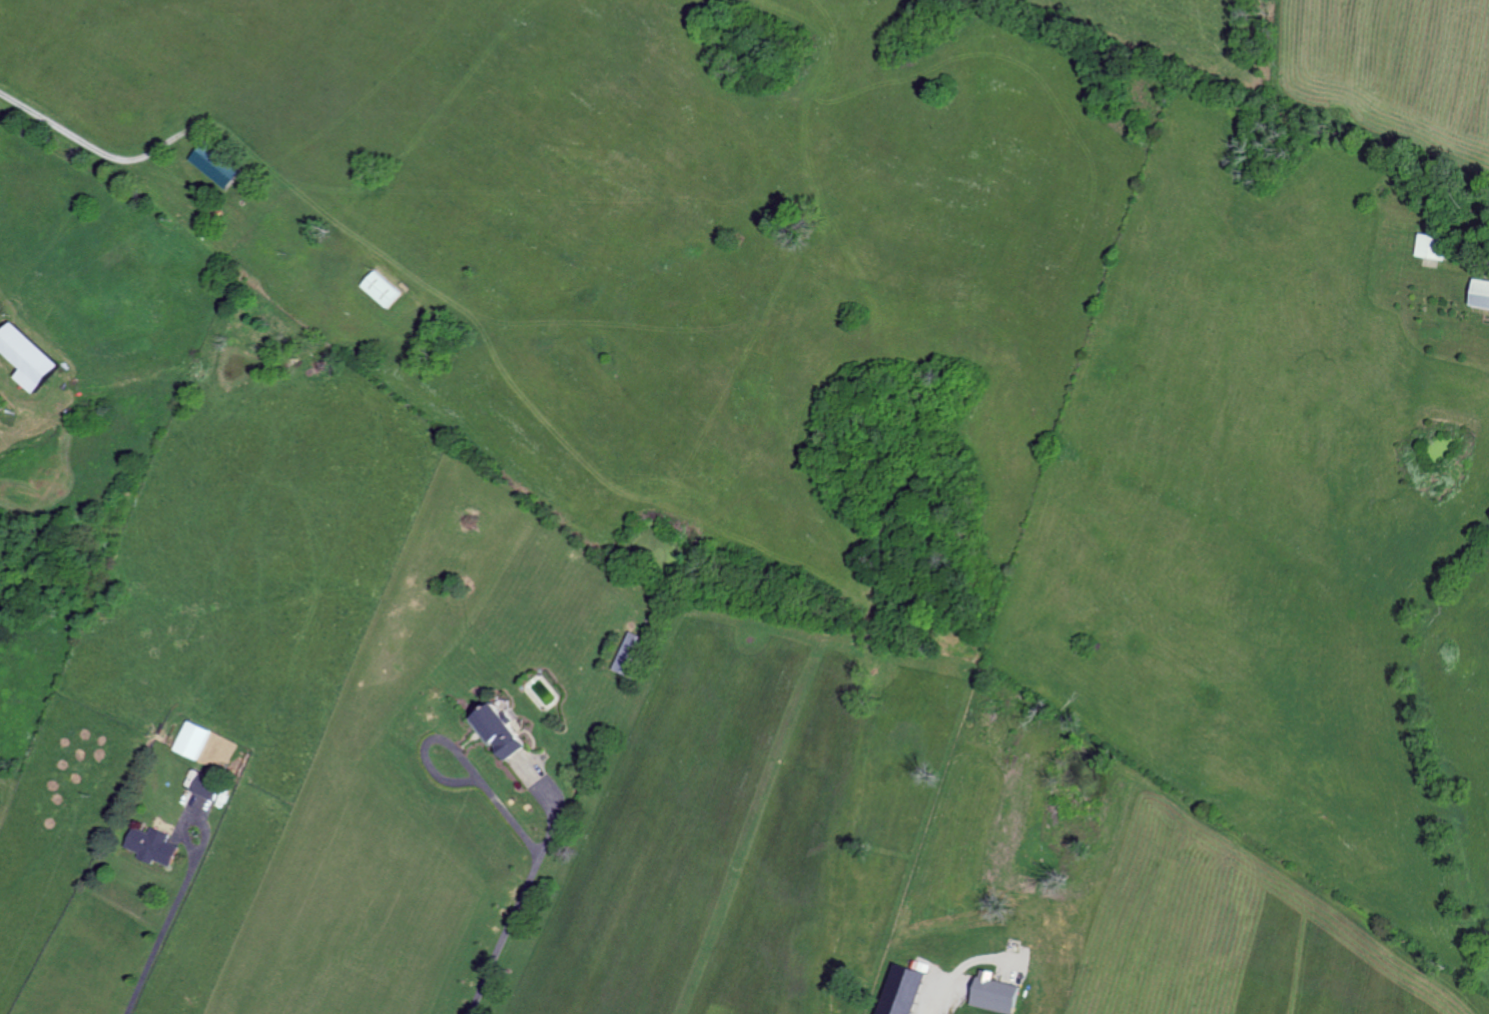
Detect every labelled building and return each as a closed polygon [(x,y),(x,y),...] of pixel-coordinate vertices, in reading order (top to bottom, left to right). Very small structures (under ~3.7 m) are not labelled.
[(188,157),(223,189),(239,172),(204,140),(188,157)] [(1446,259),(1448,237),(1420,234),(1418,256),(1446,259)] [(360,286),(388,307),(401,290),(373,270),(360,286)] [(1476,278),(1472,305),(1488,307),(1488,280),(1476,278)] [(12,320),(0,334),(0,347),(22,368),(16,376),(33,392),(60,364),(12,320)] [(612,669),(627,675),(643,637),(628,631),(612,669)] [(526,745),(492,702),(469,720),(489,745),(491,743),(505,761),(526,745)] [(234,742),(185,720),(172,749),(222,771),(234,742)] [(218,785),(195,776),(189,791),(211,801),(218,785)] [(168,866),(174,849),(163,844),(167,833),(148,827),(146,833),(129,827),(122,847),(137,852),(135,858),(151,864),(152,860),(168,866)] [(927,964),(914,960),(911,968),(893,963),(877,1013),(911,1013),(927,964)]
